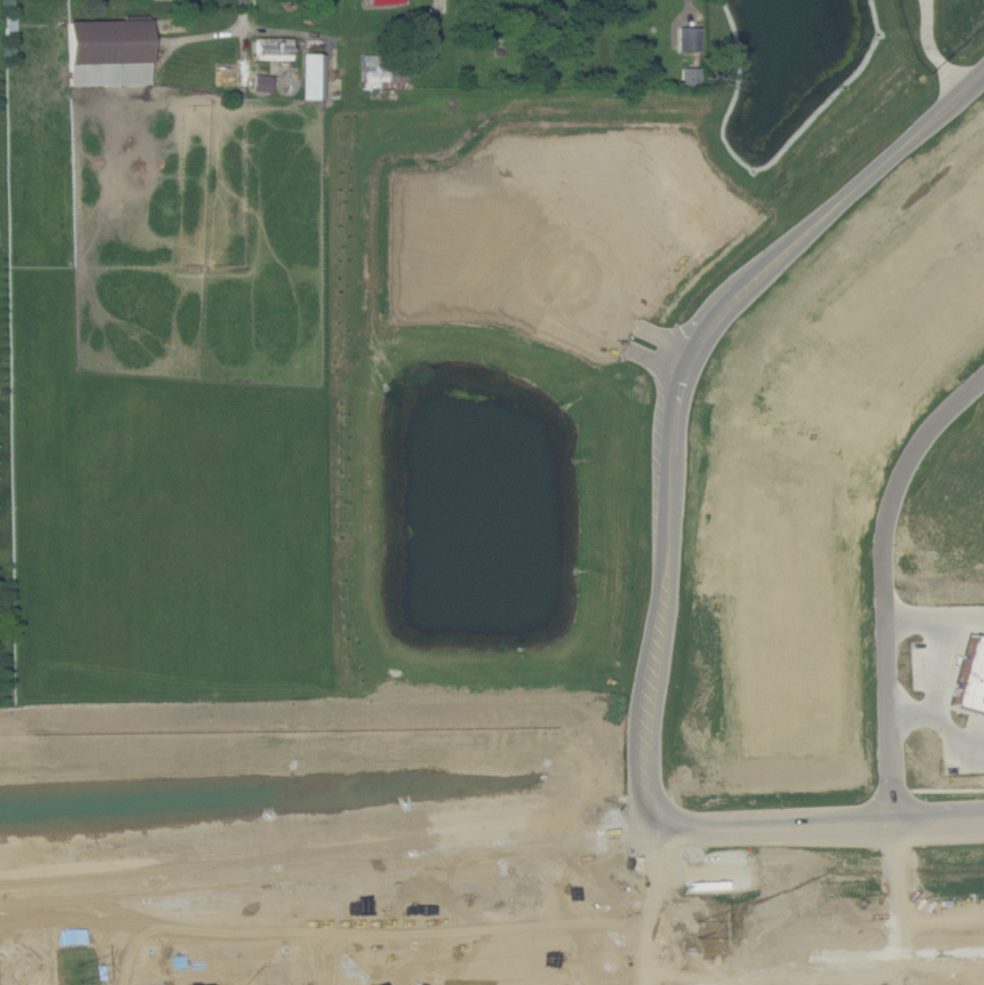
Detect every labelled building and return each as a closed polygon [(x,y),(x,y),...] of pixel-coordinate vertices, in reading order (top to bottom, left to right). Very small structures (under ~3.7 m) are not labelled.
[(69,19),(69,84),(151,84),(150,18),(69,19)] [(700,50),(700,26),(679,25),(679,50),(700,50)] [(291,60),(292,38),(256,37),(256,59),(291,60)] [(325,53),(303,52),(302,98),(324,99),(325,53)] [(362,87),(405,87),(405,71),(384,71),(384,54),(362,53),(362,87)] [(252,90),(270,92),(271,76),(254,74),(252,90)] [(973,633),(983,636),(983,712),(953,704),(973,633)]
